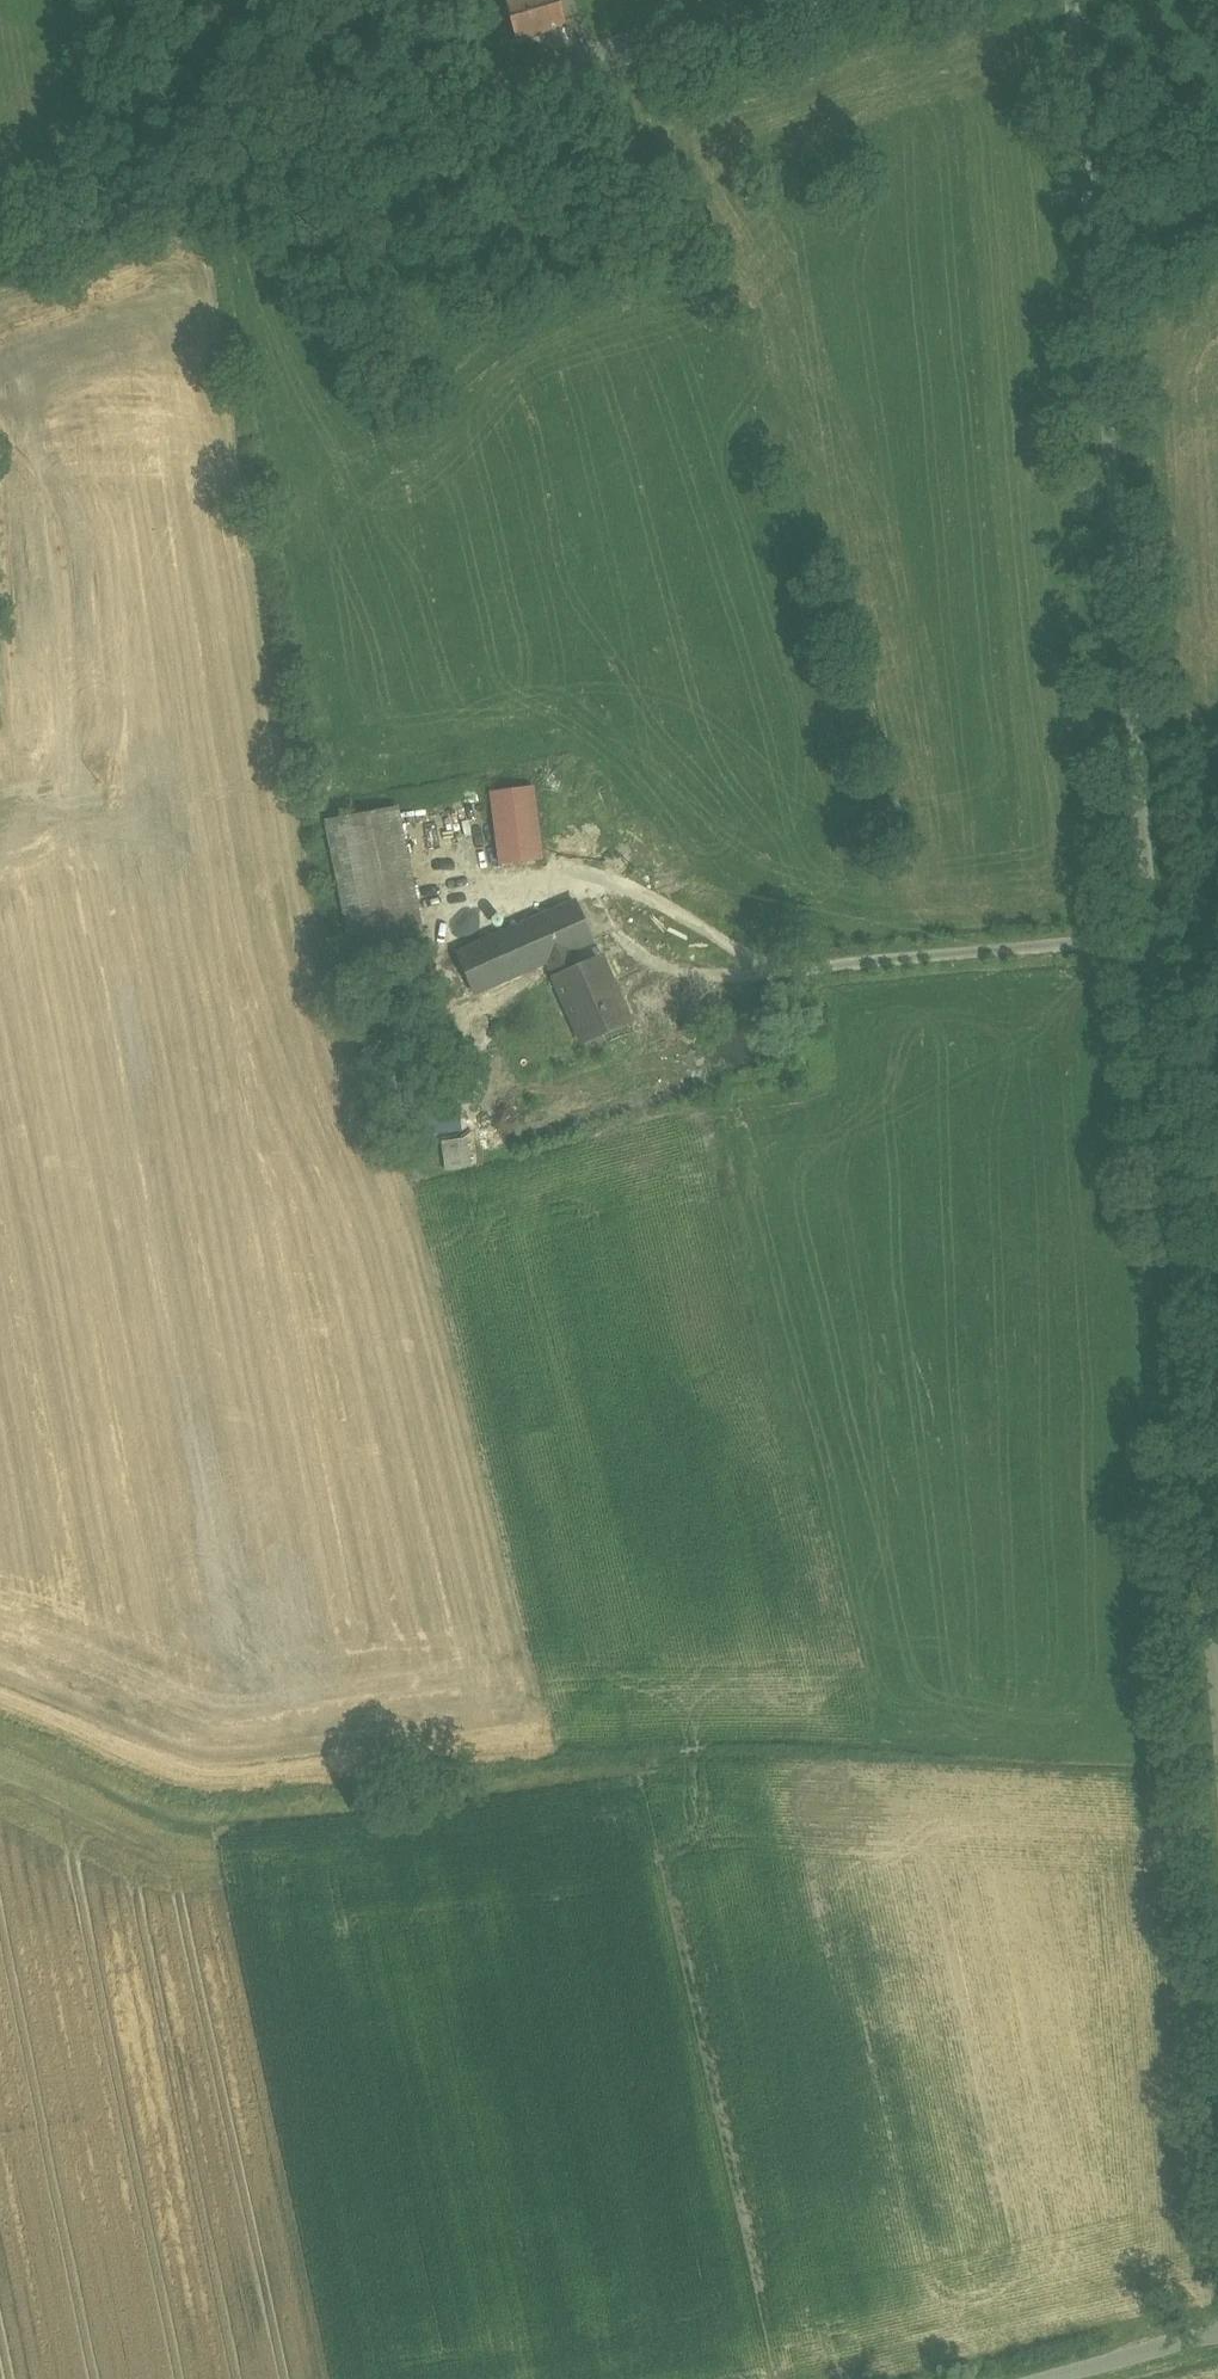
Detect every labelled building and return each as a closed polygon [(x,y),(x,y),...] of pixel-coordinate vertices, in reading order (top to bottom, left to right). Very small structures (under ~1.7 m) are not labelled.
[(517,40),(565,25),(557,0),(504,0),(517,40)] [(534,786),(488,792),(498,865),(544,859),(534,786)] [(399,805),(323,820),(352,968),(428,953),(399,805)] [(576,901),(455,953),(474,996),(545,965),(572,954),(595,944),(576,901)] [(633,1021),(602,954),(577,965),(572,954),(545,965),(581,1045),(633,1021)] [(450,1075),(430,1079),(439,1126),(460,1122),(450,1075)] [(447,1169),(473,1165),(466,1123),(441,1127),(447,1169)]
